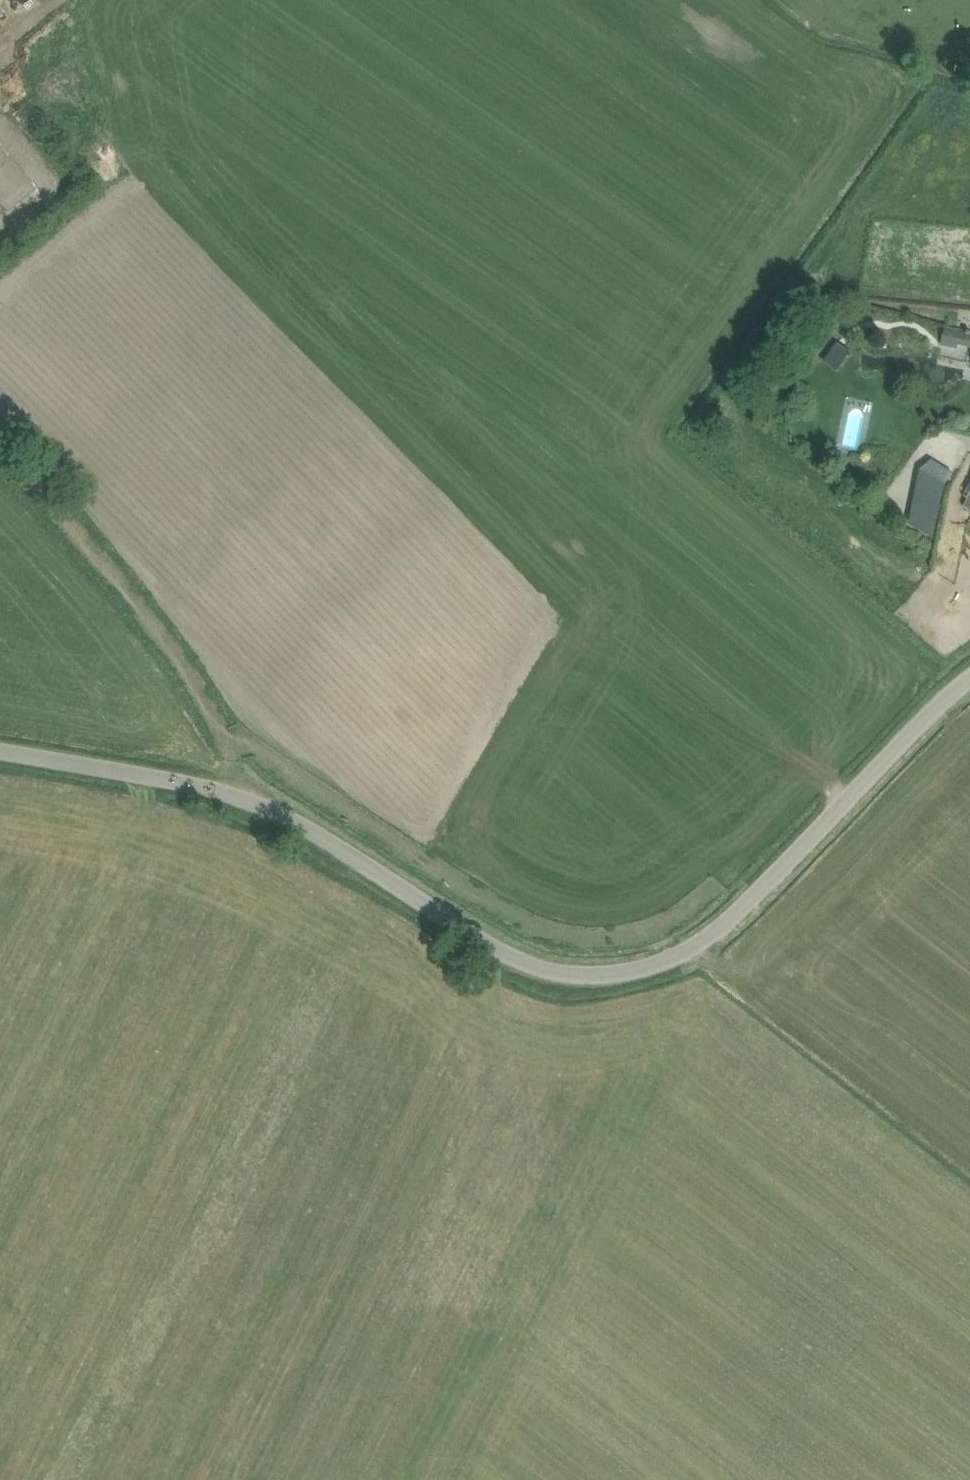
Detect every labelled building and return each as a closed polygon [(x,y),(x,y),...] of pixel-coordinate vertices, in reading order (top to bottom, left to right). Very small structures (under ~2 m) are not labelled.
[(946,327),(942,345),(958,348),(959,344),(969,346),(969,332),(946,327)] [(828,366),(842,349),(829,339),(815,356),(828,366)] [(848,451),(857,407),(838,403),(829,448),(848,451)]
